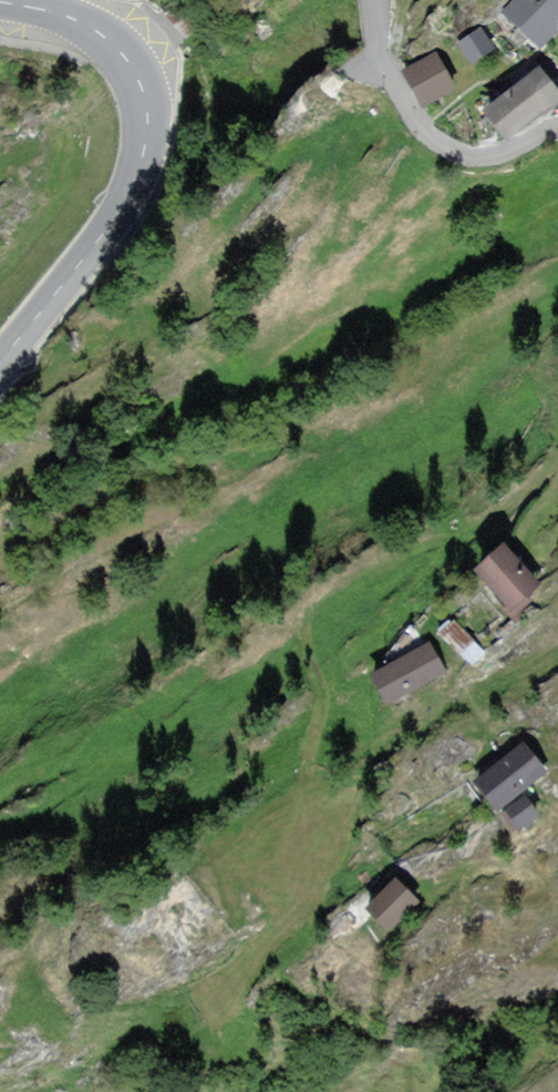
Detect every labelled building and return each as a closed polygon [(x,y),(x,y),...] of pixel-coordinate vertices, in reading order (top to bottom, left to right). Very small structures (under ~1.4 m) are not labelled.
[(502,20),(538,55),(557,35),(557,0),(522,0),(502,20)] [(482,38),(459,53),(472,74),(495,59),(482,38)] [(402,78),(422,114),(454,96),(434,61),(402,78)] [(502,151),(557,110),(557,109),(538,82),(482,124),(502,151)] [(542,589),(505,548),(476,575),(513,616),(542,589)] [(449,678),(432,647),(376,677),(393,708),(449,678)] [(547,775),(522,745),(475,784),(499,814),(547,775)] [(522,833),(537,821),(522,803),(508,814),(522,833)] [(386,933),(416,907),(398,886),(367,912),(386,933)]
